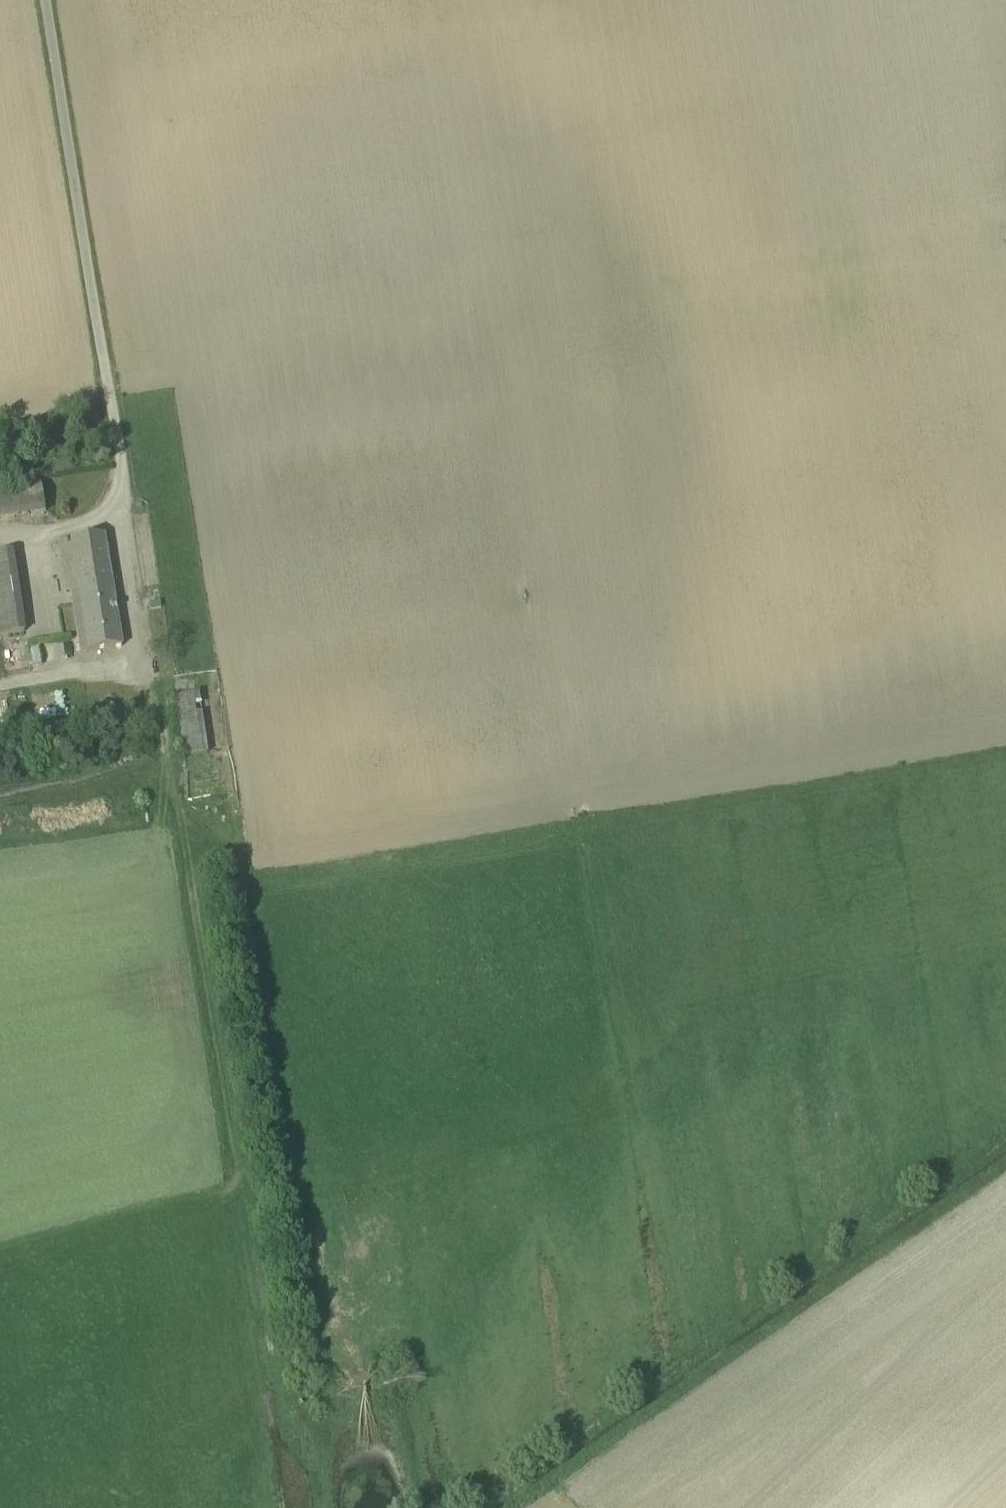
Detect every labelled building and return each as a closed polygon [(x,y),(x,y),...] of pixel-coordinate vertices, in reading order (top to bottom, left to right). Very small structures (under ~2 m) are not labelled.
[(0,501),(0,518),(52,510),(50,494),(0,501)] [(70,586),(81,653),(122,646),(104,536),(58,543),(65,587),(70,586)] [(0,550),(0,633),(0,634),(28,629),(15,548),(0,550)] [(203,690),(175,696),(188,755),(215,749),(203,690)]
